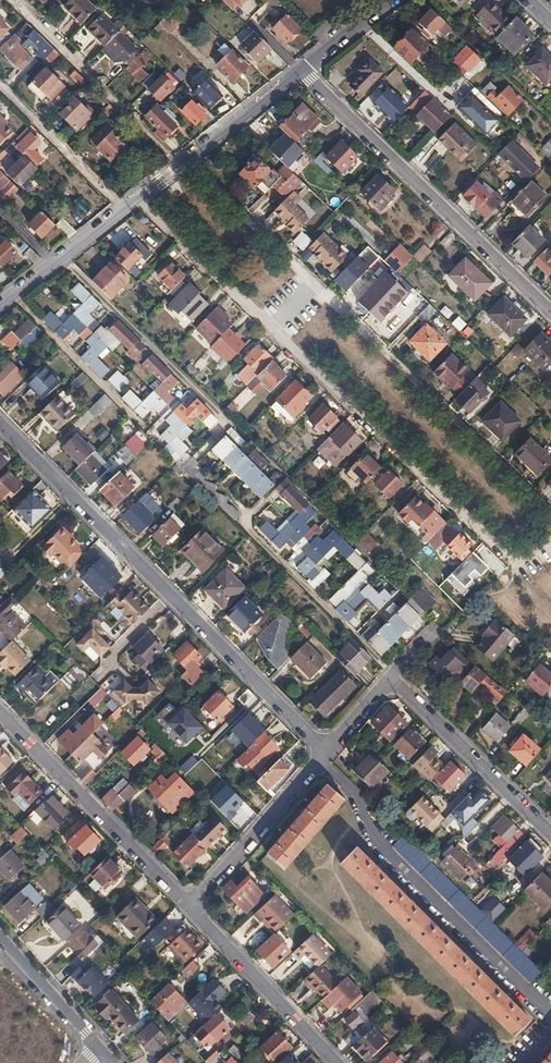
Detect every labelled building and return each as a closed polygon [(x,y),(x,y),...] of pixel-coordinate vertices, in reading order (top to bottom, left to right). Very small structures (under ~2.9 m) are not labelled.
[(79,27),(93,12),(80,0),(71,0),(62,10),(79,27)] [(232,9),(238,3),(240,5),(245,0),(223,0),(232,9)] [(274,8),(275,6),(280,11),(274,17),(280,23),(273,29),(286,42),(299,28),(287,15),(286,17),(284,14),(288,10),(278,0),(268,0),(267,1),(274,8)] [(478,15),(499,35),(510,23),(489,3),(478,15)] [(167,14),(158,23),(169,34),(184,19),(183,18),(190,11),(185,6),(170,21),(168,20),(170,17),(167,14)] [(452,30),(432,10),(420,23),(424,27),(420,30),(427,37),(436,28),(445,37),(452,30)] [(89,28),(106,45),(107,44),(118,32),(101,14),(89,28)] [(499,35),(497,37),(514,53),(532,34),(516,18),(510,23),(499,35)] [(23,39),(31,30),(25,24),(17,33),(23,39)] [(237,45),(251,32),(246,26),(232,39),(237,45)] [(77,53),(93,43),(84,28),(68,38),(77,53)] [(47,58),(55,49),(37,32),(36,31),(31,36),(42,47),(39,49),(36,53),(44,61),(47,58)] [(411,31),(394,48),(410,64),(427,47),(411,31)] [(119,55),(124,60),(135,48),(118,32),(107,44),(119,55)] [(270,47),(255,32),(243,45),(258,60),(270,47)] [(0,48),(0,50),(9,58),(21,71),(29,63),(25,59),(29,55),(23,49),(21,47),(18,44),(21,41),(14,34),(0,48)] [(31,36),(21,47),(23,49),(31,41),(39,49),(42,47),(31,36)] [(106,45),(103,48),(115,62),(124,60),(119,55),(107,44),(106,45)] [(222,44),(215,51),(221,57),(228,49),(222,44)] [(456,61),(454,63),(467,74),(469,71),(472,74),(482,63),(466,47),(455,59),(456,61)] [(55,49),(47,58),(52,62),(60,54),(55,49)] [(527,66),(545,83),(550,76),(550,59),(542,50),(527,66)] [(144,51),(127,68),(140,81),(148,72),(142,66),(145,64),(147,66),(149,63),(147,61),(150,58),(144,51)] [(232,51),(218,65),(234,80),(247,66),(232,51)] [(99,52),(87,63),(92,69),(104,57),(99,52)] [(371,58),(365,65),(369,69),(366,72),(354,84),(364,94),(385,71),(371,58)] [(47,69),(29,87),(43,101),(48,96),(51,100),(64,86),(47,69)] [(87,81),(77,71),(71,77),(81,86),(87,81)] [(198,83),(205,78),(201,71),(193,76),(198,83)] [(144,84),(148,88),(159,77),(155,73),(144,84)] [(167,73),(163,77),(171,85),(175,81),(167,73)] [(171,85),(163,77),(163,76),(150,89),(159,98),(172,85),(171,85)] [(228,91),(218,81),(214,84),(208,78),(194,92),(211,108),(228,91)] [(483,91),(506,114),(509,110),(520,99),(508,87),(498,96),(491,89),(494,87),(490,83),(483,91)] [(409,107),(410,106),(391,86),(375,104),(382,111),(385,109),(390,114),(396,120),(409,107)] [(56,101),(62,106),(73,94),(68,89),(56,101)] [(451,115),(425,90),(410,106),(409,107),(435,132),(451,115)] [(179,91),(170,100),(177,107),(186,97),(179,91)] [(472,94),(459,108),(486,134),(500,120),(472,94)] [(140,116),(149,107),(140,98),(130,107),(140,116)] [(75,101),(61,114),(77,130),(94,113),(86,105),(83,108),(75,101)] [(191,101),(182,110),(196,124),(205,114),(191,101)] [(158,128),(154,133),(163,141),(167,137),(166,136),(176,126),(170,121),(173,118),(165,109),(164,109),(161,111),(157,107),(160,105),(157,102),(152,107),(154,109),(146,117),(158,128)] [(111,105),(101,115),(105,119),(115,109),(111,105)] [(287,121),(280,128),(286,133),(295,142),(307,129),(310,133),(320,123),(302,106),(293,116),(288,122),(287,121)] [(3,119),(0,116),(0,145),(12,133),(6,126),(1,121),(3,119)] [(111,122),(92,141),(112,161),(126,146),(115,134),(123,126),(118,120),(115,123),(114,124),(111,122)] [(454,124),(439,140),(461,160),(476,145),(454,124)] [(40,142),(26,128),(16,138),(20,143),(16,148),(36,168),(44,161),(33,150),(40,142)] [(286,133),(269,150),(284,165),(288,168),(304,151),(295,142),(286,133)] [(549,158),(550,155),(550,140),(541,150),(549,158)] [(511,142),(499,154),(525,179),(537,167),(525,155),(511,142)] [(0,155),(0,162),(10,151),(20,161),(8,173),(20,185),(37,169),(36,168),(16,148),(11,143),(0,155)] [(341,143),(327,157),(341,171),(356,157),(341,143)] [(325,159),(320,154),(314,160),(319,165),(325,159)] [(288,168),(284,165),(277,173),(272,169),(270,172),(253,155),(246,162),(248,164),(240,174),(254,187),(256,184),(260,180),(268,188),(272,184),(287,198),(292,193),(296,189),(302,182),(288,168)] [(3,189),(0,192),(0,195),(6,202),(19,189),(0,170),(0,187),(3,189)] [(334,180),(323,170),(317,176),(328,186),(334,180)] [(377,176),(361,192),(381,211),(390,201),(388,199),(394,192),(377,176)] [(312,179),(305,185),(317,197),(324,190),(312,179)] [(54,180),(51,182),(56,188),(59,185),(54,180)] [(260,180),(256,184),(264,192),(268,188),(260,180)] [(545,197),(529,181),(511,201),(527,216),(545,197)] [(463,197),(486,218),(499,204),(503,200),(495,193),(491,197),(476,183),(463,197)] [(328,205),(337,207),(339,198),(330,196),(328,205)] [(246,209),(254,217),(267,205),(259,197),(246,209)] [(286,199),(274,212),(283,221),(288,226),(286,228),(294,236),(302,228),(309,220),(286,199)] [(75,206),(86,217),(91,212),(80,201),(75,206)] [(54,224),(43,212),(30,225),(42,237),(54,224)] [(57,227),(68,237),(75,231),(64,220),(57,227)] [(108,238),(120,247),(130,234),(118,225),(108,238)] [(527,226),(512,242),(528,257),(543,241),(527,226)] [(301,233),(294,242),(302,249),(309,241),(301,233)] [(341,264),(346,268),(357,257),(352,252),(348,257),(323,234),(309,248),(315,254),(313,256),(333,273),(341,264)] [(128,269),(128,268),(140,256),(145,261),(151,254),(136,239),(116,258),(128,269)] [(1,267),(15,253),(5,243),(0,248),(0,266),(1,267)] [(390,267),(397,273),(413,256),(400,244),(384,261),(390,267)] [(534,261),(548,274),(550,271),(550,244),(534,261)] [(346,268),(335,281),(344,290),(355,279),(377,254),(368,245),(357,257),(346,268)] [(425,245),(413,256),(421,264),(432,252),(425,245)] [(25,254),(34,264),(41,259),(30,249),(25,254)] [(140,256),(128,268),(132,273),(145,261),(140,256)] [(464,262),(450,276),(474,298),(488,283),(480,276),(479,277),(464,262)] [(158,276),(172,291),(183,279),(185,278),(170,263),(158,276)] [(111,265),(93,282),(111,299),(127,282),(111,265)] [(397,273),(390,267),(358,302),(380,322),(412,288),(397,273)] [(172,291),(171,292),(177,297),(170,305),(179,314),(182,311),(188,317),(205,299),(200,293),(201,291),(191,282),(189,285),(183,279),(172,291)] [(160,437),(170,447),(180,457),(188,449),(176,436),(187,425),(196,416),(209,429),(216,421),(196,400),(192,404),(185,410),(177,402),(168,393),(178,383),(144,349),(117,321),(107,331),(98,322),(89,313),(99,304),(78,283),(70,291),(83,304),(73,314),(63,324),(51,311),(42,320),(63,340),(73,330),(82,339),(91,348),(81,358),(101,378),(109,370),(97,358),(108,347),(117,338),(139,360),(162,383),(153,392),(142,402),(129,390),(121,398),(142,419),(152,409),(161,418),(169,427),(160,437)] [(503,299),(488,315),(510,336),(530,315),(511,298),(507,303),(503,299)] [(205,299),(188,317),(192,321),(209,303),(205,299)] [(217,305),(196,327),(212,344),(227,328),(231,324),(225,319),(221,315),(224,312),(217,305)] [(429,305),(418,317),(424,322),(435,310),(429,305)] [(480,312),(475,317),(480,321),(484,317),(480,312)] [(364,313),(360,322),(371,327),(375,318),(364,313)] [(450,322),(458,331),(465,323),(457,315),(450,322)] [(36,325),(32,321),(25,327),(30,331),(36,325)] [(466,325),(459,331),(464,337),(472,331),(466,325)] [(427,326),(411,342),(429,359),(444,343),(427,326)] [(6,338),(14,346),(16,344),(28,333),(30,331),(25,327),(15,337),(11,332),(6,338)] [(212,344),(211,346),(228,362),(244,344),(227,328),(212,344)] [(28,333),(16,344),(23,351),(35,340),(28,333)] [(524,351),(544,370),(550,363),(550,344),(540,334),(524,351)] [(249,364),(238,375),(246,383),(271,358),(258,346),(245,359),(249,364)] [(58,351),(54,355),(64,365),(67,361),(58,351)] [(449,356),(433,372),(453,391),(454,389),(460,395),(468,387),(471,383),(466,377),(469,374),(449,356)] [(271,361),(257,375),(247,385),(256,394),(266,384),(272,390),(286,375),(271,361)] [(0,375),(0,393),(3,396),(24,376),(12,364),(0,375)] [(38,370),(22,385),(40,403),(43,400),(56,388),(38,370)] [(81,371),(70,383),(75,388),(86,377),(81,371)] [(108,380),(113,386),(119,392),(128,383),(122,377),(117,371),(108,380)] [(471,383),(468,387),(469,388),(457,401),(472,415),(489,396),(477,384),(480,381),(476,377),(471,383)] [(86,378),(77,387),(85,395),(94,386),(86,378)] [(284,393),(271,407),(275,411),(277,409),(285,417),(289,413),(293,417),(304,406),(301,404),(309,396),(295,382),(284,393)] [(187,391),(177,402),(185,410),(192,404),(190,402),(194,398),(187,391)] [(105,394),(89,409),(95,416),(112,401),(105,394)] [(45,408),(39,413),(56,431),(73,414),(57,396),(48,404),(45,408)] [(43,400),(40,403),(45,408),(48,404),(43,400)] [(235,411),(229,404),(223,410),(229,417),(235,411)] [(500,404),(483,422),(490,428),(491,427),(503,438),(519,421),(500,404)] [(323,405),(309,419),(320,429),(317,432),(320,435),(323,433),(326,435),(340,421),(323,405)] [(359,440),(341,423),(330,434),(316,448),(334,466),(359,440)] [(227,432),(229,434),(241,447),(245,443),(231,428),(227,432)] [(141,430),(125,444),(126,445),(136,456),(152,441),(141,430)] [(79,466),(90,455),(94,451),(83,441),(86,438),(81,433),(78,436),(76,435),(62,449),(79,466)] [(229,434),(226,437),(236,447),(238,450),(241,447),(229,434)] [(236,447),(226,437),(212,450),(223,460),(232,469),(235,472),(241,478),(251,488),(261,498),(274,485),(270,481),(264,475),(260,471),(254,465),(247,458),(245,456),(238,450),(236,447)] [(530,440),(516,454),(537,474),(550,459),(530,440)] [(118,454),(127,464),(136,456),(126,445),(118,454)] [(170,447),(165,452),(167,454),(175,461),(180,457),(170,447)] [(251,449),(245,456),(247,458),(249,455),(253,451),(251,449)] [(266,464),(253,451),(249,455),(262,468),(266,464)] [(351,469),(365,483),(369,479),(380,468),(365,453),(351,469)] [(154,466),(163,476),(176,463),(175,461),(167,454),(154,466)] [(79,466),(76,469),(92,485),(106,471),(90,455),(79,466)] [(249,455),(247,458),(254,465),(260,471),(262,468),(249,455)] [(200,486),(216,503),(233,520),(239,514),(232,507),(225,504),(226,498),(226,497),(214,492),(215,487),(215,486),(203,481),(203,474),(192,469),(197,463),(191,457),(185,464),(181,467),(200,486)] [(401,485),(382,466),(380,468),(369,479),(389,498),(401,485)] [(0,480),(0,481),(1,482),(0,484),(0,502),(11,491),(13,494),(21,485),(8,471),(0,480)] [(118,473),(100,490),(114,505),(132,487),(118,473)] [(358,609),(364,603),(367,600),(376,609),(378,611),(390,598),(382,589),(377,594),(368,584),(371,581),(367,577),(373,570),(359,556),(361,554),(355,548),(353,550),(333,531),(324,540),(314,531),(318,527),(315,523),(311,527),(306,522),(315,512),(296,493),(298,491),(286,479),(277,488),(276,488),(300,512),(290,522),(280,533),(268,521),(260,529),(279,548),(289,538),(295,544),(292,547),(295,551),(298,554),(302,550),(307,556),(297,566),(309,578),(306,580),(315,588),(330,573),(324,567),(319,572),(313,566),(324,555),(332,547),(345,558),(358,571),(329,600),(337,608),(335,610),(347,621),(358,609)] [(30,490),(11,508),(31,528),(50,509),(30,490)] [(145,494),(122,516),(140,534),(162,511),(145,494)] [(422,537),(426,541),(444,523),(424,503),(423,505),(415,498),(399,514),(407,522),(410,518),(425,533),(422,537)] [(169,507),(174,513),(182,504),(177,499),(169,507)] [(169,518),(180,530),(186,524),(174,513),(169,518)] [(169,518),(153,534),(164,546),(180,530),(169,518)] [(444,523),(426,541),(433,548),(440,540),(461,561),(469,552),(468,550),(472,546),(459,534),(457,535),(444,523)] [(64,562),(69,567),(70,567),(76,561),(80,557),(84,553),(78,547),(78,546),(61,528),(41,548),(50,557),(54,553),(63,563),(64,562)] [(182,551),(189,559),(193,554),(206,568),(223,551),(202,530),(182,551)] [(367,531),(356,542),(367,553),(378,542),(367,531)] [(84,553),(80,557),(85,563),(97,552),(91,546),(84,553)] [(12,564),(0,552),(0,575),(12,564)] [(193,554),(189,559),(202,572),(206,568),(193,554)] [(114,583),(113,582),(119,575),(102,557),(95,563),(94,563),(80,577),(100,597),(114,583)] [(76,561),(70,567),(74,571),(80,565),(76,561)] [(223,607),(236,593),(234,591),(240,585),(226,570),(206,590),(223,607)] [(234,591),(236,593),(243,587),(240,585),(234,591)] [(50,587),(42,595),(48,602),(57,593),(50,587)] [(421,588),(412,598),(425,610),(435,601),(421,588)] [(125,615),(133,624),(149,609),(131,591),(126,596),(121,591),(107,605),(112,610),(116,606),(125,615)] [(244,597),(226,614),(244,633),(261,615),(244,597)] [(425,610),(412,598),(397,612),(397,613),(386,623),(377,632),(370,626),(361,636),(381,655),(391,645),(395,642),(400,636),(410,626),(425,610)] [(367,600),(364,603),(373,611),(376,609),(367,600)] [(390,606),(386,610),(390,614),(393,610),(397,606),(393,603),(390,606)] [(118,622),(125,615),(116,606),(112,610),(109,613),(118,622)] [(9,642),(25,626),(9,610),(4,616),(0,612),(0,633),(9,642)] [(98,614),(93,619),(99,625),(104,620),(98,614)] [(279,614),(257,637),(268,648),(265,654),(268,658),(267,659),(278,670),(290,658),(283,651),(285,636),(287,622),(279,614)] [(133,624),(125,615),(118,622),(127,631),(133,624)] [(92,629),(76,644),(83,651),(89,645),(100,656),(109,647),(99,636),(105,631),(93,619),(87,624),(92,629)] [(485,635),(477,644),(494,659),(515,635),(496,619),(484,633),(485,635)] [(138,640),(132,646),(150,663),(163,650),(146,634),(139,641),(138,640)] [(407,636),(403,639),(408,644),(411,641),(407,636)] [(371,658),(353,639),(335,657),(341,662),(354,675),(371,658)] [(0,653),(0,665),(2,667),(4,665),(7,668),(15,676),(30,662),(11,642),(0,653)] [(394,649),(399,653),(403,649),(395,642),(391,645),(394,649)] [(186,643),(175,654),(189,669),(182,676),(191,685),(202,673),(197,667),(199,665),(197,662),(200,658),(186,643)] [(306,643),(290,658),(303,671),(309,678),(325,663),(306,643)] [(391,645),(381,655),(385,659),(394,649),(391,645)] [(453,673),(460,679),(474,663),(453,646),(441,661),(436,657),(429,665),(446,680),(453,673)] [(58,678),(69,689),(84,675),(74,663),(58,678)] [(507,692),(475,665),(466,675),(460,683),(471,693),(475,688),(483,694),(485,691),(495,700),(492,703),(496,706),(507,692)] [(526,681),(542,695),(550,684),(550,675),(540,665),(526,681)] [(34,668),(16,686),(34,705),(54,687),(34,668)] [(324,716),(337,704),(334,701),(352,684),(340,672),(310,701),(324,716)] [(124,681),(113,691),(125,703),(129,700),(143,700),(147,704),(159,692),(148,681),(140,689),(132,689),(124,681)] [(334,701),(337,704),(354,686),(352,684),(334,701)] [(101,688),(89,700),(94,705),(106,694),(101,688)] [(254,695),(248,689),(238,699),(244,705),(254,695)] [(218,693),(204,707),(217,720),(231,707),(218,693)] [(168,701),(156,714),(163,721),(175,708),(168,701)] [(183,743),(200,726),(179,705),(162,722),(183,743)] [(388,706),(371,723),(388,741),(405,724),(388,706)] [(123,711),(119,707),(105,721),(109,725),(123,711)] [(512,722),(518,727),(531,712),(525,707),(512,722)] [(495,714),(483,729),(496,741),(509,726),(495,714)] [(59,741),(72,754),(90,735),(93,733),(102,724),(94,715),(73,735),(69,730),(59,741)] [(141,729),(135,736),(137,738),(122,752),(134,765),(150,750),(140,739),(145,734),(141,729)] [(422,742),(408,729),(393,744),(406,757),(422,742)] [(72,754),(80,762),(92,750),(102,760),(111,751),(93,733),(90,735),(72,754)] [(262,734),(252,744),(253,746),(238,761),(243,767),(247,763),(255,771),(277,749),(262,734)] [(508,752),(525,766),(540,749),(523,735),(508,752)] [(152,752),(157,758),(163,752),(155,744),(152,747),(155,749),(152,752)] [(437,753),(431,746),(413,764),(419,770),(417,773),(426,782),(433,776),(437,771),(441,767),(432,758),(437,753)] [(0,774),(14,761),(0,747),(0,774)] [(157,758),(153,761),(157,765),(166,755),(163,752),(157,758)] [(377,760),(371,753),(353,771),(370,788),(388,771),(377,760)] [(257,781),(265,790),(286,768),(279,760),(257,781)] [(437,771),(433,776),(448,792),(464,777),(450,763),(440,774),(437,771)] [(88,766),(77,777),(85,784),(96,774),(88,766)] [(32,779),(23,770),(5,787),(25,808),(41,793),(30,781),(32,779)] [(175,774),(167,782),(161,776),(149,788),(167,807),(172,812),(193,792),(175,774)] [(101,801),(107,807),(122,792),(129,784),(125,779),(101,801)] [(226,819),(244,802),(224,782),(206,800),(226,819)] [(122,792),(107,807),(108,809),(112,813),(135,790),(129,784),(122,792)] [(287,830),(268,853),(285,868),(343,799),(326,785),(287,830)] [(453,810),(468,795),(461,789),(447,803),(453,810)] [(403,795),(408,801),(413,795),(408,790),(403,795)] [(445,819),(443,821),(445,824),(448,821),(450,823),(460,813),(468,820),(469,818),(488,800),(479,792),(472,799),(468,795),(453,810),(445,819)] [(49,795),(34,809),(54,829),(69,815),(49,795)] [(443,821),(445,819),(422,797),(406,813),(406,817),(411,821),(414,821),(417,819),(430,833),(443,821)] [(245,808),(244,818),(241,818),(240,826),(251,827),(252,808),(245,808)] [(519,831),(503,815),(491,827),(499,834),(493,839),(502,848),(485,864),(491,871),(519,843),(513,836),(519,831)] [(191,832),(193,835),(207,849),(226,830),(215,818),(206,827),(201,823),(191,832)] [(476,825),(469,818),(468,820),(460,828),(465,837),(476,825)] [(80,820),(70,830),(77,836),(72,841),(85,854),(99,840),(80,820)] [(13,835),(19,841),(27,833),(22,827),(13,835)] [(513,836),(519,843),(525,837),(519,831),(513,836)] [(207,849),(193,835),(173,854),(186,868),(200,855),(202,855),(206,853),(205,850),(207,849)] [(416,847),(404,835),(393,846),(440,893),(472,925),(530,983),(541,971),(521,951),(515,945),(492,922),(471,901),(431,862),(416,847)] [(522,859),(514,866),(524,876),(531,869),(543,858),(540,855),(542,852),(529,838),(515,852),(522,859)] [(161,839),(150,851),(155,857),(167,846),(161,839)] [(463,857),(464,855),(456,847),(440,862),(457,879),(465,871),(467,870),(465,867),(469,863),(463,857)] [(356,848),(341,864),(376,899),(427,950),(460,982),(494,1016),(514,1036),(529,1020),(520,1010),(470,961),(421,912),(389,880),(356,848)] [(0,857),(0,869),(9,879),(23,867),(8,850),(0,857)] [(515,852),(507,860),(514,866),(522,859),(515,852)] [(37,861),(42,867),(51,858),(46,853),(37,861)] [(475,867),(464,855),(463,857),(469,863),(465,867),(467,870),(465,871),(468,874),(475,867)] [(106,856),(90,872),(104,887),(120,872),(106,856)] [(498,867),(494,871),(504,881),(508,877),(498,867)] [(524,890),(543,908),(550,900),(550,886),(540,874),(524,890)] [(232,877),(229,880),(230,882),(223,889),(246,913),(263,895),(247,878),(237,888),(233,884),(236,881),(232,877)] [(19,922),(25,917),(30,913),(34,908),(33,907),(41,900),(28,886),(5,907),(19,922)] [(91,912),(73,889),(59,900),(75,921),(80,917),(82,919),(91,912)] [(273,896),(253,915),(261,923),(264,920),(275,931),(291,916),(273,896)] [(135,899),(117,916),(138,937),(155,920),(135,899)] [(36,912),(42,917),(53,906),(48,901),(36,912)] [(48,922),(60,935),(62,933),(66,937),(79,925),(63,907),(48,922)] [(162,920),(144,937),(154,948),(173,930),(168,923),(167,924),(162,920)] [(261,923),(271,935),(275,931),(264,920),(261,923)] [(201,946),(185,929),(171,942),(167,946),(183,962),(187,959),(201,946)] [(83,930),(68,944),(74,950),(73,951),(81,959),(97,944),(83,930)] [(520,939),(527,946),(536,936),(530,930),(520,939)] [(273,935),(256,951),(271,967),(288,951),(273,935)] [(311,935),(293,952),(300,959),(305,955),(314,965),(327,953),(320,945),(321,944),(317,940),(315,940),(311,935)] [(515,945),(521,951),(527,946),(520,939),(515,945)] [(289,977),(298,959),(287,953),(278,971),(289,977)] [(327,953),(314,965),(317,968),(319,965),(330,956),(327,953)] [(80,963),(70,975),(77,982),(78,980),(94,998),(108,985),(87,962),(83,966),(80,963)] [(197,967),(191,962),(181,971),(186,977),(197,967)] [(317,968),(304,980),(312,989),(314,987),(318,992),(323,998),(326,995),(337,985),(319,965),(317,968)] [(213,978),(187,1002),(205,1022),(214,1014),(221,1008),(215,1001),(225,992),(213,978)] [(337,985),(326,995),(323,998),(322,999),(330,1007),(334,1003),(341,1011),(360,994),(345,978),(337,985)] [(167,985),(151,999),(169,1019),(175,1014),(183,1006),(185,1004),(167,985)] [(372,990),(342,1018),(352,1029),(363,1019),(357,1012),(365,1004),(367,1006),(378,996),(372,990)] [(111,992),(96,1007),(106,1018),(109,1015),(123,1031),(136,1019),(111,992)] [(183,1006),(175,1014),(182,1023),(185,1021),(192,1029),(183,1037),(183,1038),(186,1041),(202,1026),(183,1006)] [(206,1062),(208,1062),(219,1053),(213,1047),(209,1050),(207,1048),(210,1045),(208,1044),(214,1039),(215,1040),(228,1028),(214,1014),(205,1022),(202,1026),(186,1041),(206,1062)] [(149,1023),(135,1036),(152,1054),(160,1047),(158,1045),(165,1040),(149,1023)] [(361,1038),(354,1045),(366,1058),(384,1041),(371,1028),(361,1038)] [(166,1043),(171,1049),(183,1038),(183,1037),(178,1032),(166,1043)] [(345,1041),(351,1048),(354,1045),(361,1038),(355,1032),(345,1041)] [(278,1034),(263,1047),(275,1061),(291,1048),(278,1034)] [(237,1062),(242,1062),(246,1060),(233,1046),(227,1052),(237,1062)] [(227,1052),(224,1049),(219,1053),(208,1062),(237,1062),(227,1052)] [(413,1062),(424,1062),(421,1060),(430,1052),(427,1050),(413,1062)] [(277,1062),(298,1062),(289,1052),(277,1062)] [(379,1062),(400,1062),(390,1052),(379,1062)] [(541,1062),(550,1062),(550,1052),(541,1062)] [(156,1062),(176,1062),(167,1053),(156,1062)] [(312,1053),(303,1061),(301,1062),(313,1062),(317,1059),(312,1053)]
